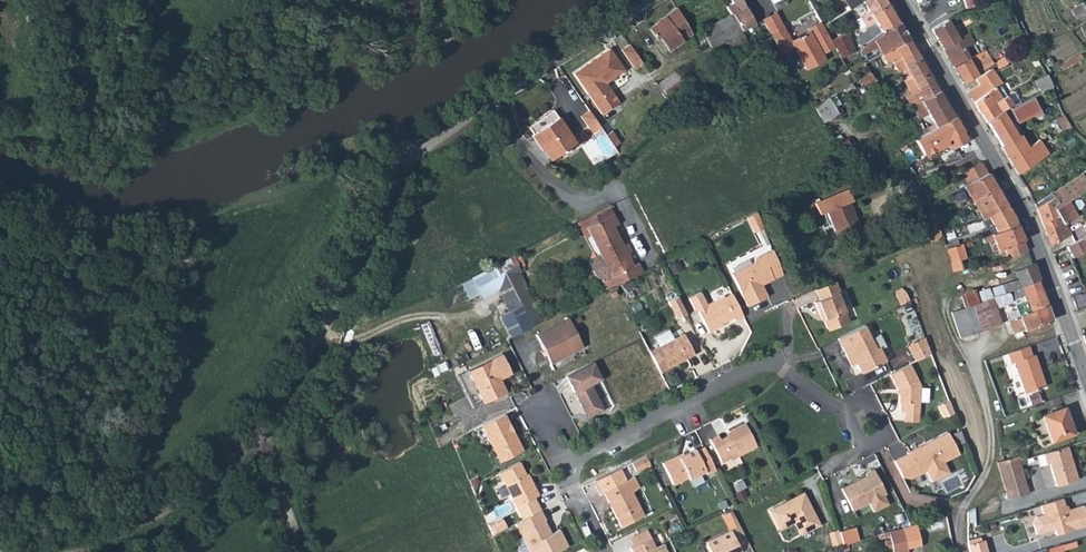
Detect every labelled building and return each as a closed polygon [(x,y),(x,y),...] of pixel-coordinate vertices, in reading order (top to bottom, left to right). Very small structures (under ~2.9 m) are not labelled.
[(725,6),(730,13),(739,31),(740,31),(754,23),(741,0),(730,0),(732,2),(725,6)] [(885,0),(862,0),(861,0),(868,13),(886,2),(885,0)] [(898,21),(886,2),(868,13),(860,18),(863,24),(872,19),(873,21),(858,30),(860,46),(898,21)] [(1068,26),(1085,13),(1084,6),(1082,2),(1070,9),(1073,16),(1065,20),(1068,26)] [(691,34),(676,7),(648,27),(655,38),(658,36),(668,49),(691,34)] [(739,31),(730,13),(701,29),(711,47),(725,39),(739,31)] [(775,13),(764,20),(771,33),(782,26),(775,13)] [(942,49),(943,48),(958,39),(947,19),(931,29),(942,49)] [(791,41),(786,33),(774,39),(782,54),(793,47),(806,69),(825,59),(822,53),(834,46),(831,40),(822,25),(820,21),(807,28),(809,30),(803,34),(802,33),(796,36),(797,37),(791,41)] [(908,38),(898,21),(860,46),(861,56),(862,58),(865,57),(863,52),(877,46),(881,53),(908,38)] [(774,39),(786,33),(782,26),(771,33),(774,39)] [(847,30),(831,40),(834,46),(841,58),(853,50),(845,35),(848,33),(847,30)] [(745,40),(740,31),(739,31),(725,39),(730,49),(745,40)] [(943,48),(948,57),(964,48),(973,42),(967,33),(958,39),(943,48)] [(909,38),(908,38),(881,53),(887,63),(892,60),(899,72),(904,67),(920,57),(909,38)] [(641,63),(629,45),(621,50),(634,68),(641,63)] [(609,48),(592,59),(598,60),(612,51),(609,48)] [(948,57),(953,66),(969,57),(964,48),(948,57)] [(953,66),(963,83),(992,64),(982,50),(969,57),(953,66)] [(598,60),(592,59),(573,72),(602,114),(619,102),(606,83),(624,70),(612,51),(598,60)] [(1007,54),(995,62),(998,67),(1010,60),(1007,54)] [(939,90),(920,57),(904,67),(899,72),(898,73),(902,81),(910,94),(918,90),(923,98),(939,90)] [(972,102),(978,110),(1005,95),(1000,84),(1001,84),(991,68),(976,78),(979,84),(967,91),(974,102),(972,102)] [(655,84),(665,99),(685,85),(674,70),(655,84)] [(1040,92),(1045,89),(1052,86),(1047,77),(1045,73),(1033,79),(1040,92)] [(1050,102),(1056,100),(1053,90),(1052,86),(1045,89),(1050,102)] [(832,88),(809,101),(813,107),(826,98),(835,92),(832,88)] [(952,115),(939,90),(923,98),(911,106),(918,118),(927,113),(934,126),(952,115)] [(1011,104),(1007,106),(1009,108),(1021,102),(1014,90),(1005,95),(1011,104)] [(978,110),(984,121),(1007,106),(1011,104),(1005,95),(978,110)] [(986,123),(1000,145),(1017,134),(1010,123),(1016,119),(1016,120),(1022,116),(1023,118),(1025,118),(1026,116),(1026,114),(1027,114),(1028,115),(1038,110),(1031,97),(1021,102),(1009,108),(1007,106),(984,121),(985,123),(986,123)] [(813,107),(823,122),(836,113),(826,98),(813,107)] [(551,109),(526,127),(531,135),(557,117),(551,109)] [(601,129),(589,110),(580,116),(592,134),(601,129)] [(967,140),(952,115),(934,126),(913,139),(922,154),(945,141),(950,149),(967,140)] [(1062,131),(1070,126),(1065,120),(1063,115),(1056,119),(1062,131)] [(531,135),(543,152),(545,150),(551,159),(575,143),(557,117),(531,135)] [(1017,134),(1000,145),(1002,147),(1000,148),(1016,173),(1047,152),(1043,144),(1031,125),(1017,134)] [(1055,135),(1043,144),(1047,152),(1060,144),(1055,135)] [(987,171),(981,161),(961,172),(968,182),(987,171)] [(1007,205),(987,171),(968,182),(965,184),(974,199),(977,197),(988,216),(1007,205)] [(1035,207),(1042,225),(1059,216),(1054,207),(1067,199),(1077,193),(1085,187),(1085,181),(1081,173),(1041,199),(1044,202),(1035,207)] [(929,176),(920,179),(921,181),(925,192),(934,188),(929,176)] [(983,219),(988,216),(977,197),(974,199),(965,184),(962,185),(983,219)] [(837,236),(859,228),(843,188),(808,201),(813,215),(827,210),(837,236)] [(1059,216),(1063,223),(1076,215),(1067,199),(1054,207),(1059,216)] [(613,213),(609,205),(577,221),(581,230),(587,227),(613,213)] [(1012,214),(1007,205),(988,216),(996,230),(1016,222),(1012,214)] [(932,211),(918,217),(927,242),(941,236),(932,211)] [(616,282),(641,269),(637,261),(632,264),(612,226),(618,223),(613,213),(587,227),(591,234),(600,251),(612,275),(616,282)] [(996,230),(988,216),(983,219),(989,233),(996,230)] [(1068,234),(1068,232),(1063,223),(1059,216),(1042,225),(1049,245),(1068,234)] [(1027,249),(1016,222),(996,230),(989,233),(981,236),(983,242),(988,240),(992,239),(996,249),(1003,246),(1007,256),(1027,249)] [(585,237),(591,234),(587,227),(581,230),(585,237)] [(1072,241),(1065,246),(1070,257),(1085,249),(1085,235),(1072,241)] [(993,251),(996,249),(992,239),(988,240),(993,251)] [(961,243),(945,248),(953,270),(961,267),(959,258),(965,256),(962,247),(961,243)] [(781,273),(770,247),(752,256),(751,261),(732,271),(749,303),(768,293),(763,282),(764,277),(770,274),(771,278),(781,273)] [(607,278),(612,275),(600,251),(594,254),(591,264),(596,274),(607,278)] [(469,277),(459,282),(467,297),(495,283),(510,313),(500,318),(510,337),(542,321),(532,302),(518,273),(521,272),(512,255),(495,264),(469,277)] [(1038,279),(1032,261),(1013,270),(1016,279),(1000,284),(1003,293),(1038,280),(1038,279)] [(961,267),(953,270),(956,281),(958,280),(963,279),(965,278),(961,267)] [(764,277),(763,282),(771,278),(770,274),(764,277)] [(603,289),(616,282),(612,275),(607,278),(599,281),(603,289)] [(1046,303),(1038,280),(1003,293),(998,295),(1001,305),(1013,301),(1018,315),(1046,303)] [(836,281),(816,290),(820,299),(817,300),(821,311),(824,309),(827,316),(826,317),(830,327),(833,330),(846,324),(848,319),(837,294),(840,291),(836,281)] [(998,295),(1003,293),(1000,284),(988,289),(991,297),(998,295)] [(744,314),(732,290),(725,293),(724,292),(707,300),(702,290),(689,297),(694,308),(698,306),(709,329),(723,322),(722,320),(733,314),(735,318),(744,314)] [(1085,305),(1085,295),(1084,291),(1075,295),(1071,297),(1077,310),(1085,305)] [(998,295),(991,297),(996,310),(1002,308),(1001,305),(998,295)] [(991,297),(967,306),(951,311),(959,336),(1000,323),(996,310),(991,297)] [(1052,318),(1046,303),(1018,315),(1008,319),(1013,333),(1023,329),(1024,330),(1052,318)] [(566,318),(534,334),(548,363),(581,346),(566,318)] [(864,325),(838,338),(847,357),(855,359),(857,363),(860,368),(866,371),(885,361),(879,349),(885,346),(879,334),(871,337),(864,325)] [(685,333),(651,350),(661,371),(696,353),(685,333)] [(912,352),(916,361),(932,353),(928,344),(912,352)] [(1032,353),(1029,344),(1007,352),(1010,361),(1013,360),(1024,391),(1045,383),(1035,352),(1032,353)] [(581,346),(548,363),(552,370),(584,354),(581,346)] [(500,352),(466,370),(483,402),(505,390),(498,377),(510,371),(500,352)] [(851,366),(857,363),(855,359),(847,357),(851,366)] [(600,379),(592,363),(565,376),(586,416),(590,417),(603,410),(590,384),(600,379)] [(909,364),(890,374),(897,388),(897,393),(899,393),(898,403),(900,403),(900,411),(904,411),(918,412),(920,387),(909,364)] [(466,370),(456,375),(473,407),(483,402),(466,370)] [(1023,391),(1028,404),(1038,401),(1033,388),(1023,391)] [(949,399),(938,405),(944,418),(954,412),(949,399)] [(1050,441),(1072,432),(1063,406),(1040,415),(1050,441)] [(904,411),(903,420),(917,421),(918,412),(904,411)] [(509,425),(503,414),(480,426),(499,462),(522,451),(512,431),(510,432),(507,426),(509,425)] [(733,461),(760,447),(748,424),(730,433),(731,435),(724,438),(722,434),(712,439),(725,463),(732,459),(733,461)] [(894,461),(903,477),(911,478),(925,471),(931,482),(948,472),(943,462),(958,454),(947,432),(908,453),(908,454),(894,461)] [(1078,478),(1066,445),(1043,452),(1046,463),(1050,462),(1056,485),(1078,478)] [(707,473),(716,469),(704,446),(696,450),(695,448),(679,456),(678,454),(662,462),(673,485),(688,476),(689,478),(705,470),(707,473)] [(651,464),(646,455),(632,462),(636,472),(651,464)] [(1015,455),(1004,459),(995,461),(1006,498),(1026,492),(1017,461),(1015,455)] [(63,466),(81,470),(84,461),(66,456),(63,466)] [(516,463),(497,473),(515,508),(536,497),(528,481),(526,482),(523,477),(516,463)] [(639,489),(634,478),(628,481),(621,469),(597,481),(621,527),(643,516),(632,492),(639,489)] [(882,493),(884,492),(872,469),(865,473),(866,475),(841,488),(851,509),(867,500),(873,511),(887,503),(882,493)] [(802,532),(819,523),(802,492),(769,509),(779,529),(795,520),(802,532)] [(1060,496),(1039,504),(1042,514),(1035,516),(1033,522),(1037,533),(1054,527),(1056,533),(1085,521),(1085,513),(1082,501),(1066,507),(1064,508),(1063,504),(1060,496)] [(723,513),(730,528),(739,524),(731,509),(723,513)] [(540,511),(518,522),(527,540),(522,542),(527,551),(559,551),(568,548),(560,531),(550,535),(547,537),(544,531),(548,530),(544,522),(545,521),(540,511)] [(501,520),(487,527),(491,536),(505,528),(501,520)] [(518,522),(513,524),(522,542),(527,540),(518,522)] [(915,522),(902,526),(906,547),(920,544),(915,522)] [(739,524),(730,528),(704,541),(709,551),(736,551),(750,545),(739,524)] [(907,551),(906,547),(902,527),(888,530),(889,538),(883,539),(885,547),(891,546),(892,551),(904,551),(907,551)] [(832,547),(841,544),(837,529),(828,532),(832,547)] [(650,537),(629,546),(632,551),(665,551),(661,544),(654,547),(650,537)] [(968,544),(970,551),(986,551),(983,540),(978,541),(968,544)] [(1045,548),(1045,551),(1060,551),(1059,549),(1076,544),(1072,540),(1045,548)]
